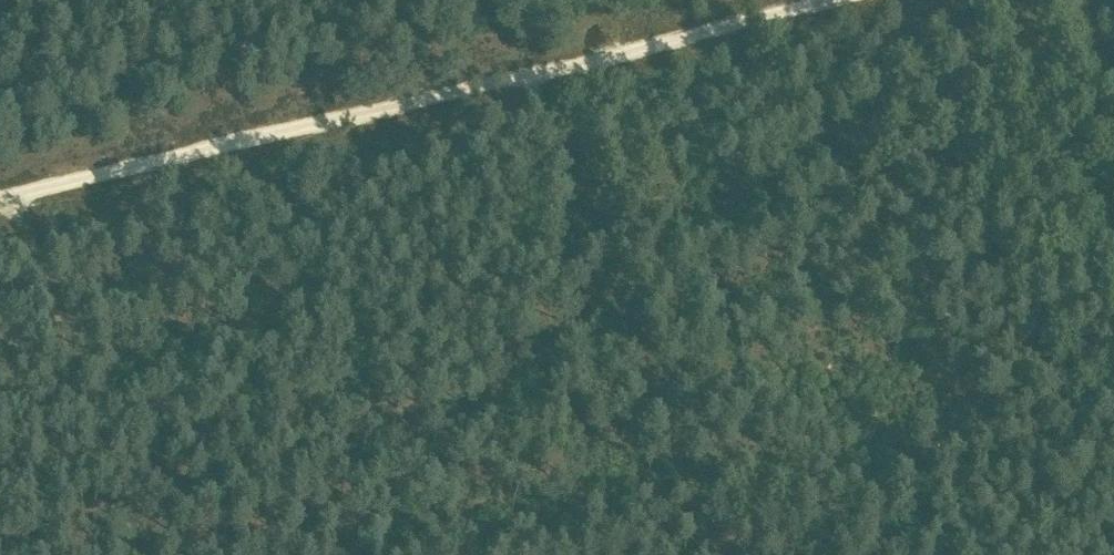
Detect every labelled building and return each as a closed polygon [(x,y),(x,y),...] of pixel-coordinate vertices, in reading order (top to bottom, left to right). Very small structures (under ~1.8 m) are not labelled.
[(519,76),(538,71),(535,60),(516,66),(519,76)]
